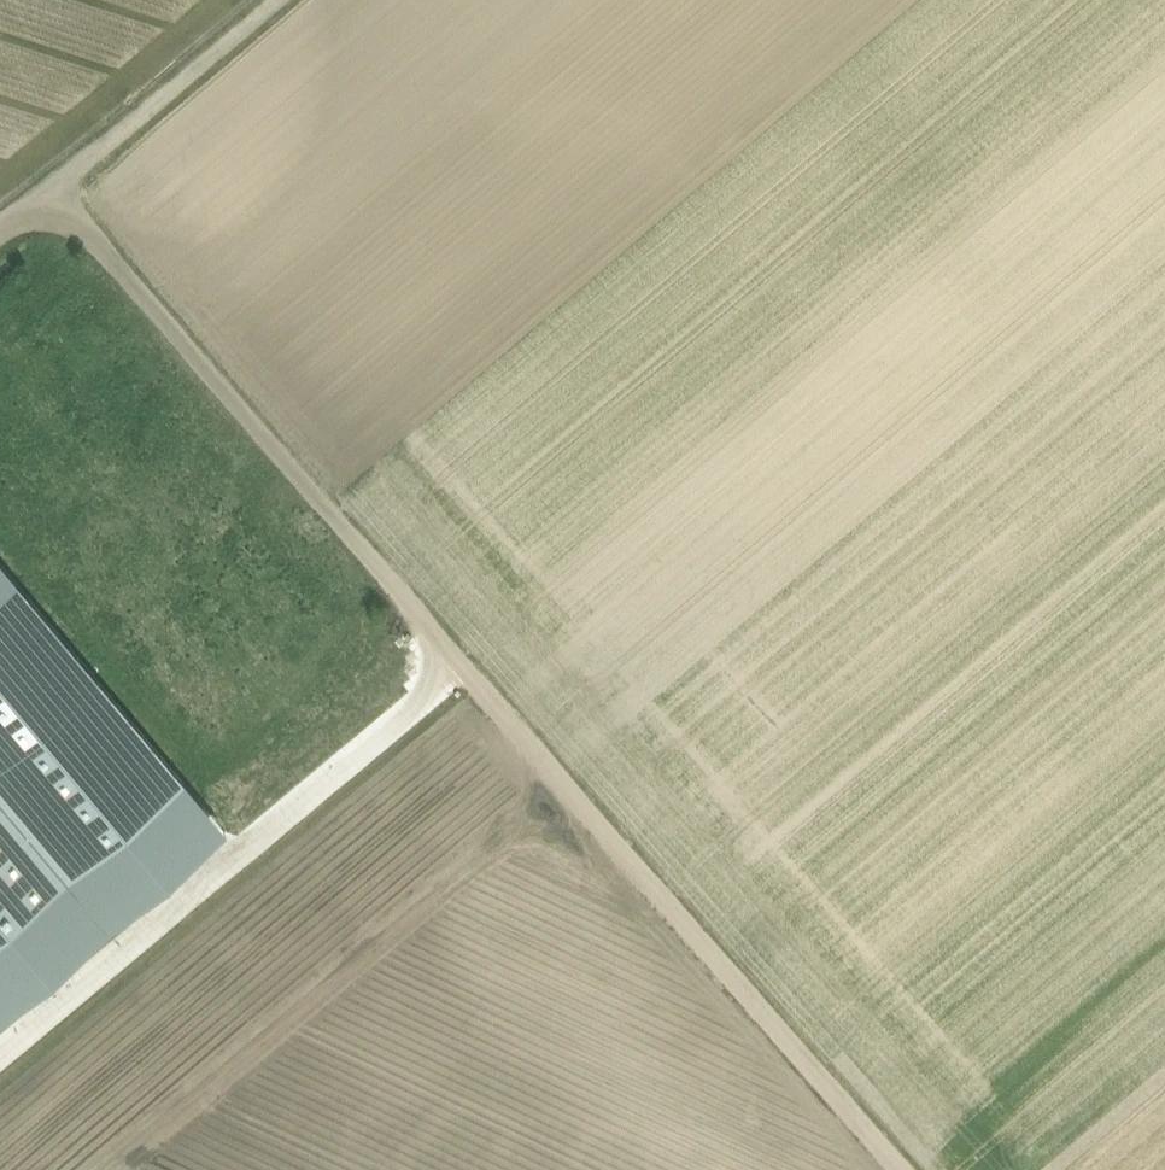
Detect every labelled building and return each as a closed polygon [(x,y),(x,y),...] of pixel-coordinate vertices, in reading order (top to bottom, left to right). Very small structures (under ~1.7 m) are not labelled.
[(183,770),(15,573),(0,586),(0,925),(183,770)]
